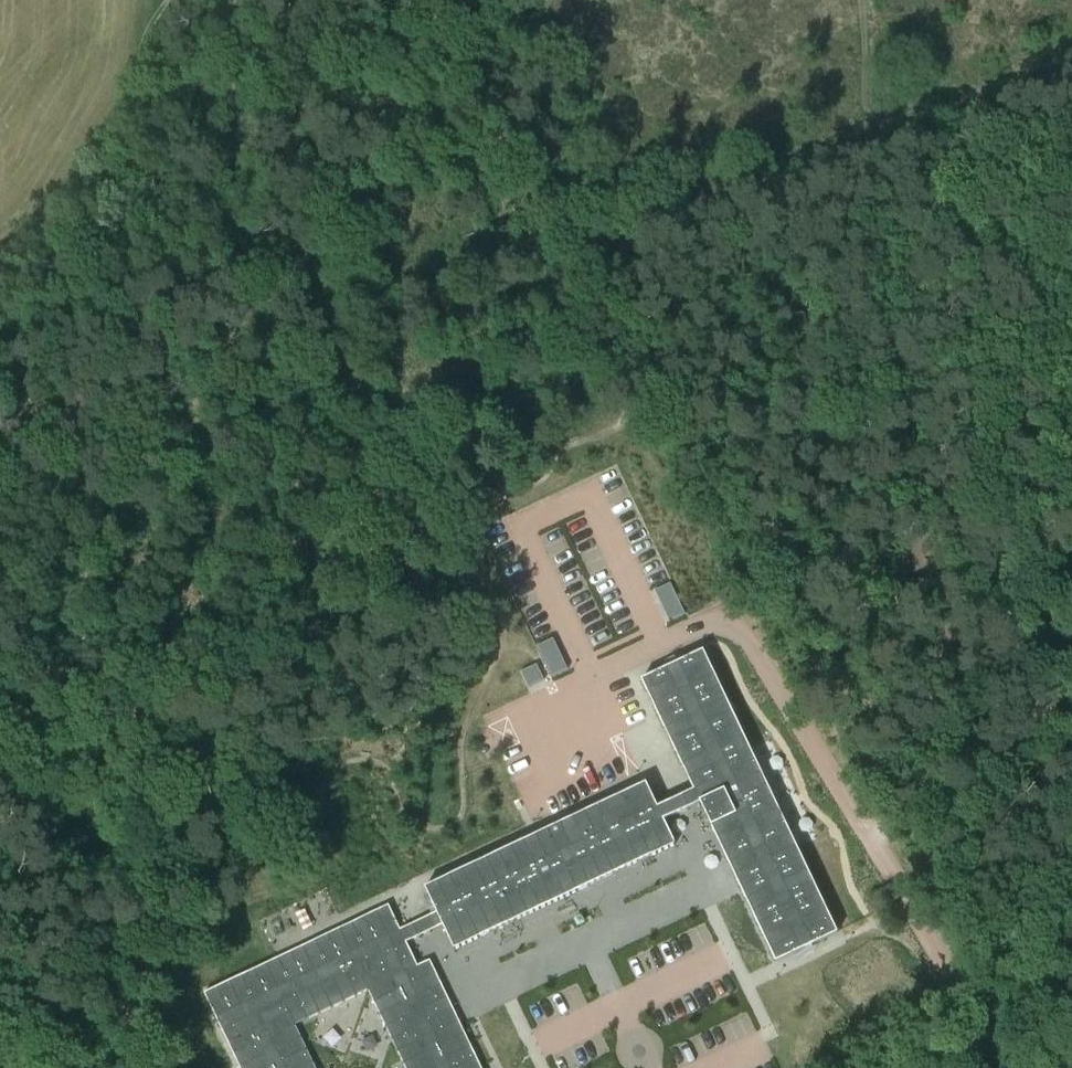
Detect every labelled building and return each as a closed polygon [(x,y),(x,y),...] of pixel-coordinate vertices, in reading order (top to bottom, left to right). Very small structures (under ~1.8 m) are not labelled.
[(541,643),(556,677),(572,669),(558,636),(541,643)] [(389,906),(205,994),(241,1067),(321,1067),(301,1025),(372,992),(407,1067),(481,1067),(430,962),(418,968),(406,943),(443,926),(455,950),(564,898),(675,845),(663,821),(682,812),(700,803),(776,962),(837,933),(703,651),(642,681),(694,791),(676,799),(657,808),(646,784),(426,889),(437,913),(401,931),(389,906)] [(530,685),(547,678),(540,662),(524,669),(530,685)] [(898,900),(890,886),(878,893),(886,906),(898,900)]
